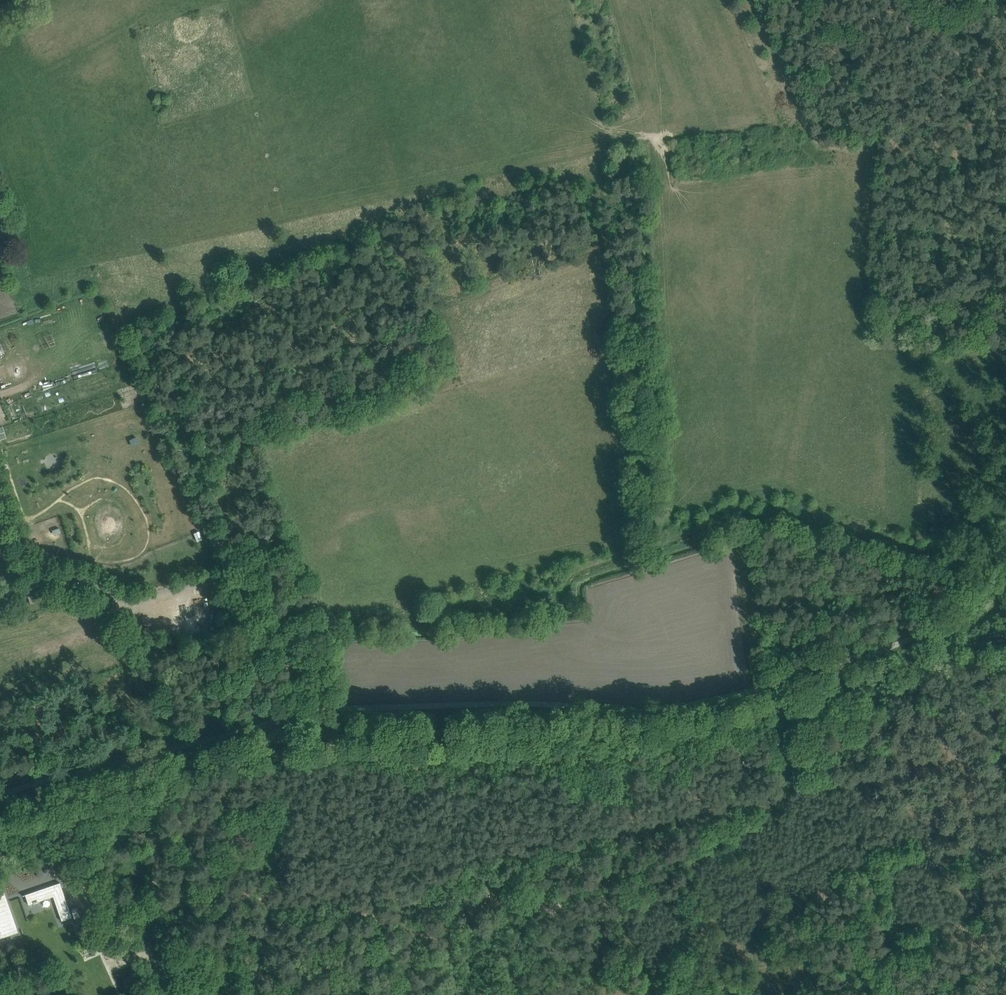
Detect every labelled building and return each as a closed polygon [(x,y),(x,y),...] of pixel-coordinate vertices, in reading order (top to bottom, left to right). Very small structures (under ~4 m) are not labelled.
[(25,894),(29,905),(53,896),(62,920),(72,917),(60,882),(25,894)] [(15,928),(4,895),(0,897),(0,933),(15,928)]
